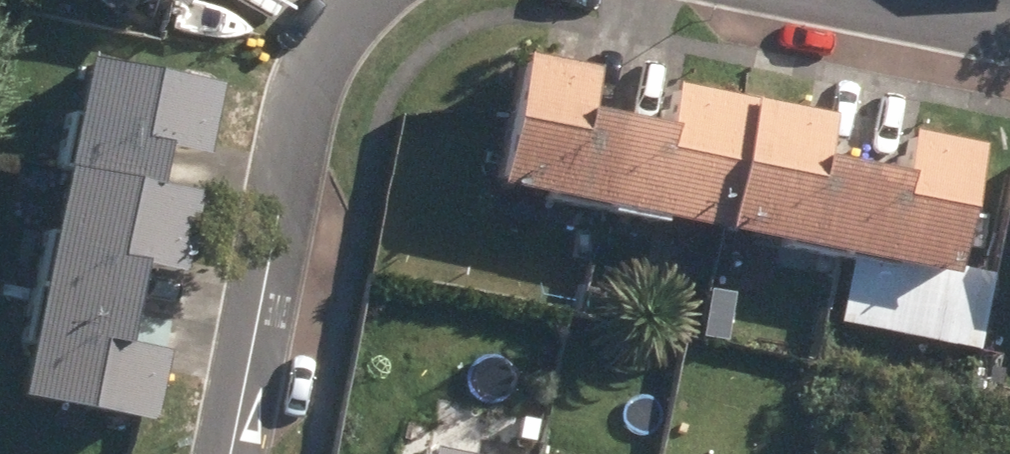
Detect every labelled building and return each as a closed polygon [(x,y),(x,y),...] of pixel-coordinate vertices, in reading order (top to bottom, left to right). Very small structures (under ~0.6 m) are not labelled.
[(187,14),(198,0),(170,0),(187,14)] [(466,193),(597,219),(614,129),(552,118),(561,75),(492,60),(466,193)] [(98,63),(76,169),(170,188),(177,151),(217,158),(231,89),(98,63)] [(633,132),(614,129),(597,219),(710,240),(736,109),(641,90),(633,132)] [(798,120),(736,109),(710,240),(835,265),(852,176),(791,163),(798,120)] [(865,178),(852,176),(835,265),(925,282),(950,150),(874,135),(865,178)] [(170,188),(76,169),(51,291),(147,311),(155,268),(193,276),(209,196),(170,188)] [(147,311),(51,291),(31,399),(162,426),(176,354),(140,348),(147,311)]
